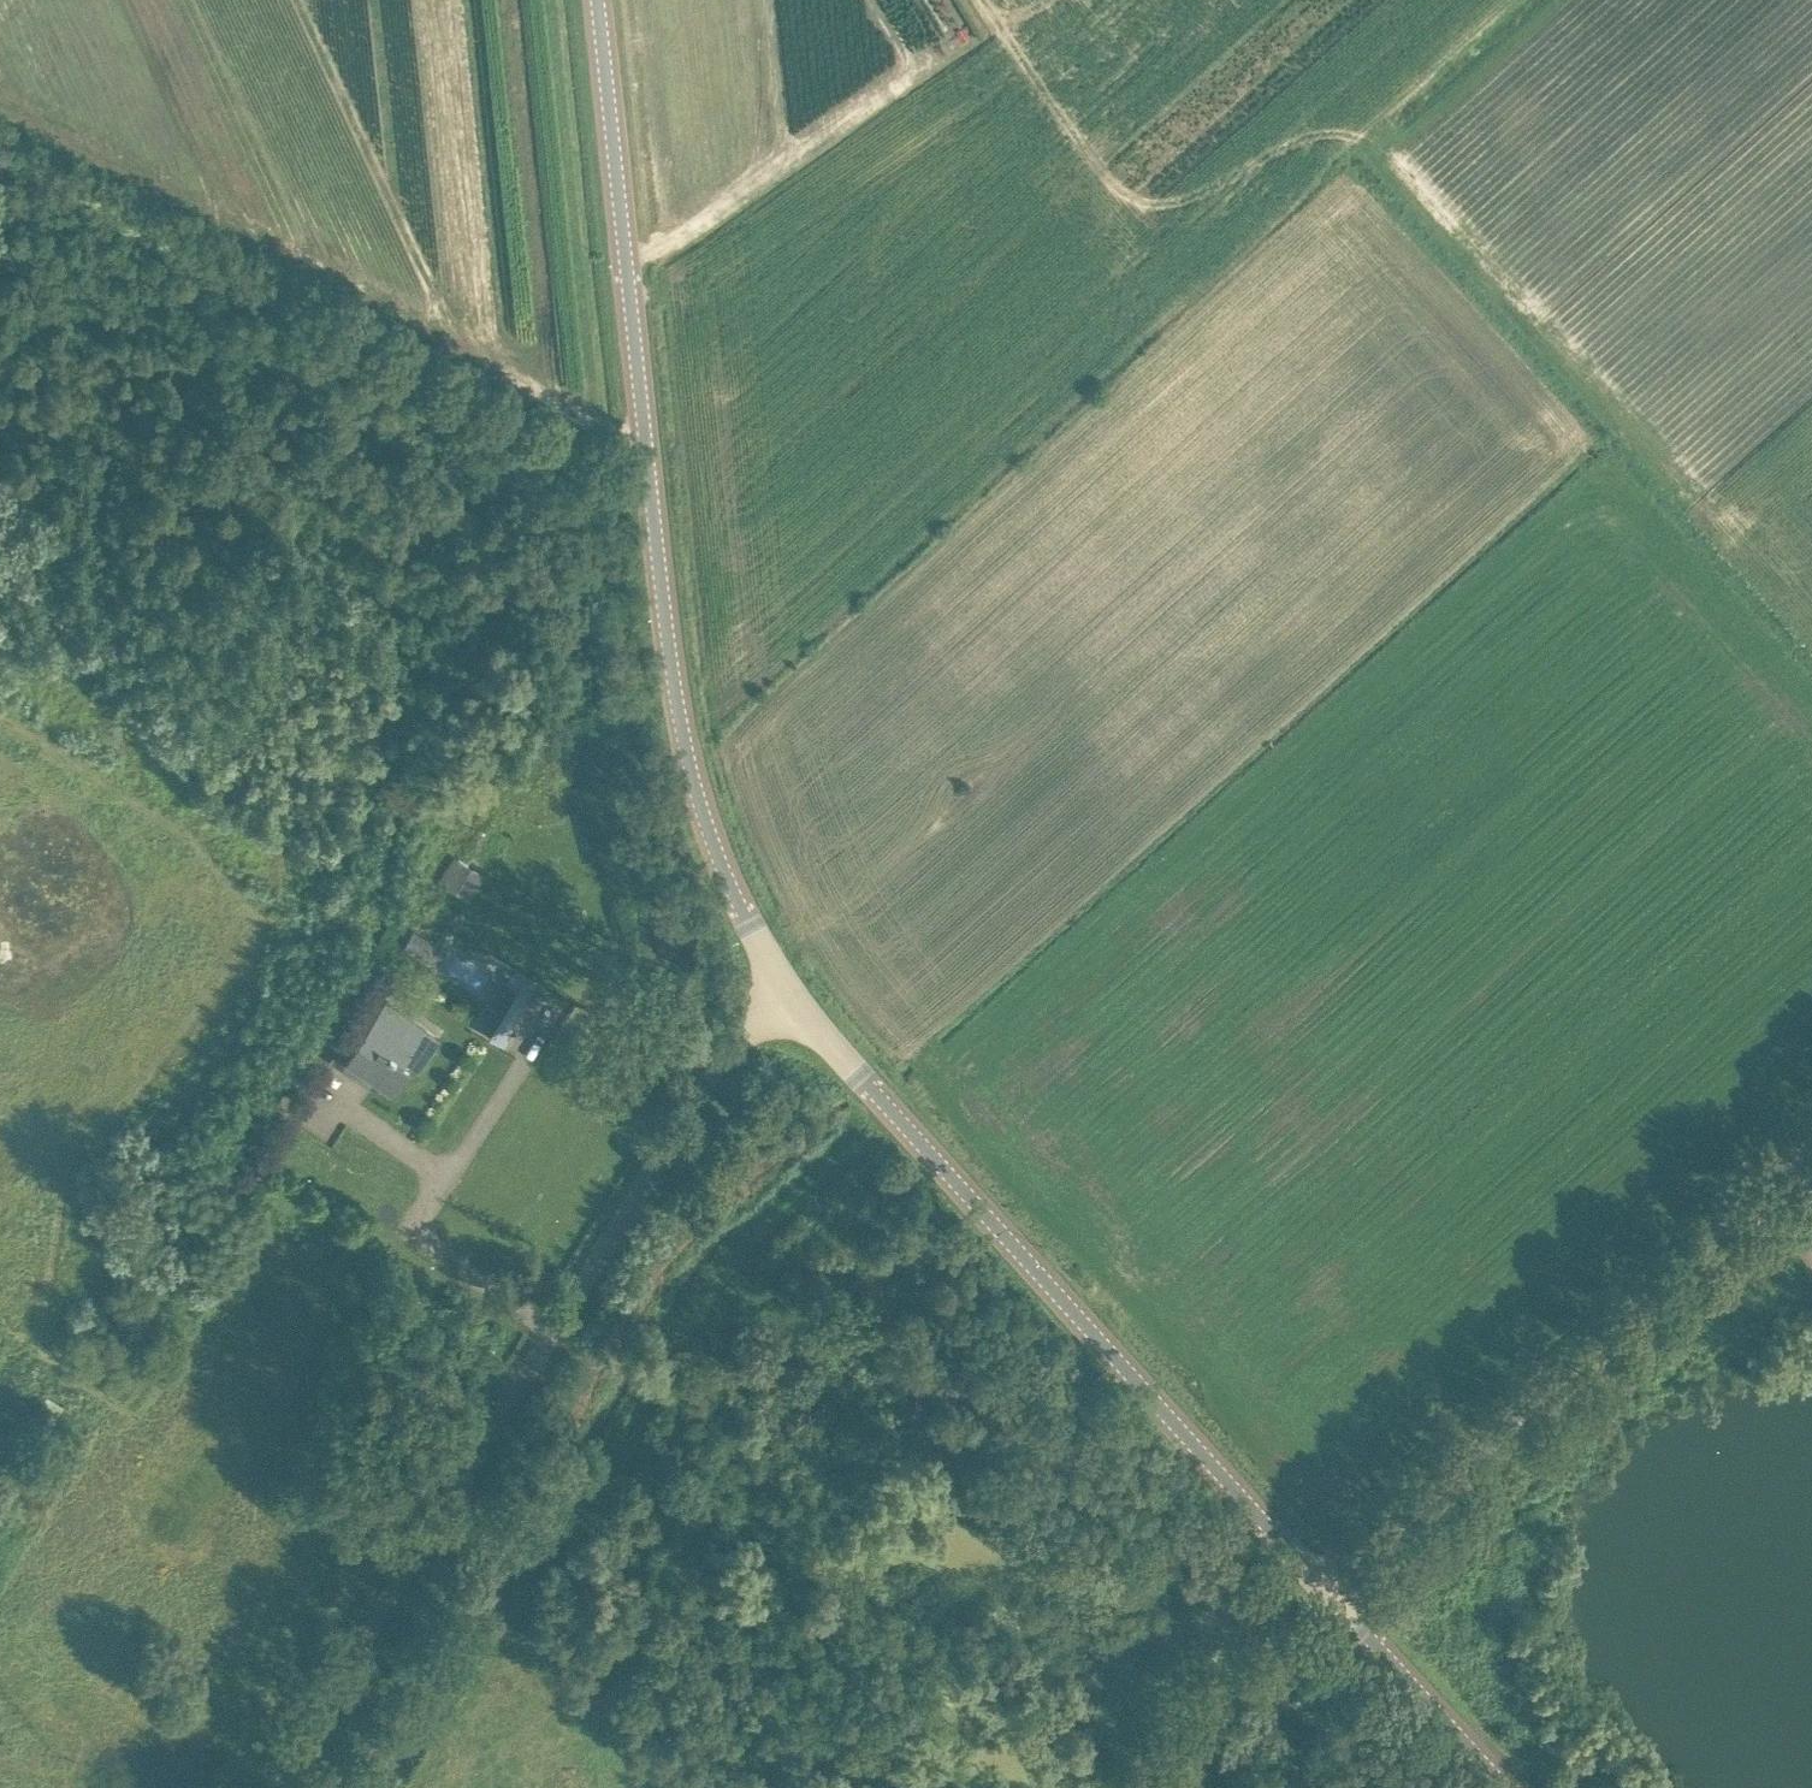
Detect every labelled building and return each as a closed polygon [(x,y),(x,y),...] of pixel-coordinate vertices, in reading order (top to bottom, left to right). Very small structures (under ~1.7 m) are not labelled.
[(463,894),(479,870),(458,857),(443,881),(463,894)] [(414,930),(405,946),(426,958),(435,943),(434,942),(433,943),(414,932),(415,931),(414,930)] [(516,984),(485,1030),(500,1040),(537,975),(516,961),(505,976),(516,984)] [(502,977),(501,976),(485,1003),(486,1003),(496,1009),(512,983),(502,977)] [(386,1002),(382,1007),(342,1066),(359,1077),(364,1070),(391,1088),(408,1063),(402,1059),(423,1027),(386,1002)] [(252,1172),(239,1164),(235,1161),(229,1171),(232,1174),(245,1182),(252,1172)]
